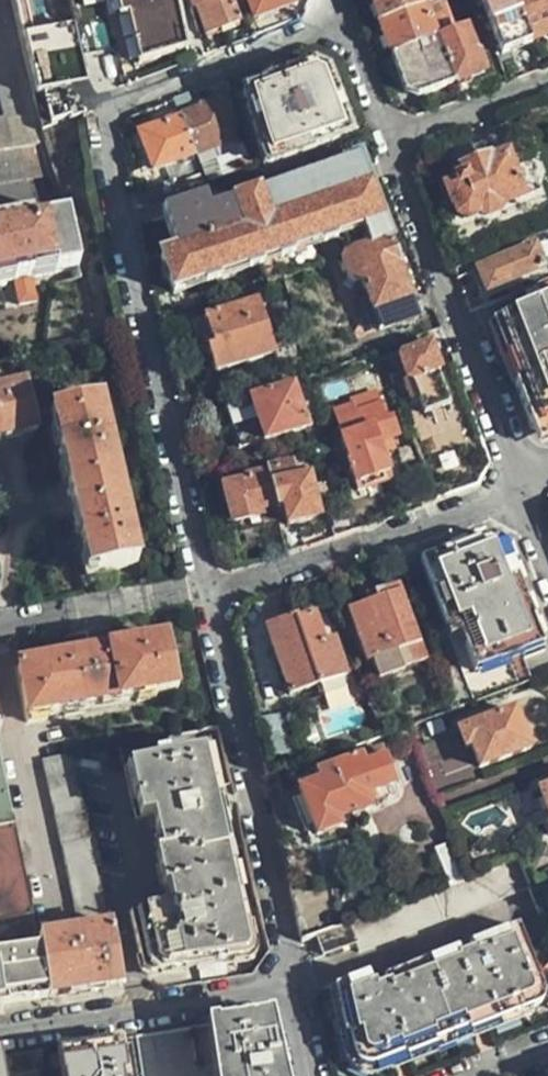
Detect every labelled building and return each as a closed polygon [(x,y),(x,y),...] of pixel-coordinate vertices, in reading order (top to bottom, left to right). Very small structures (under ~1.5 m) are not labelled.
[(2,116),(0,117),(0,149),(40,143),(38,133),(10,0),(0,0),(0,105),(2,116)] [(121,16),(129,14),(139,59),(187,47),(176,0),(116,0),(121,16)] [(197,5),(196,8),(207,37),(239,25),(230,0),(195,0),(197,5)] [(252,18),(289,7),(290,0),(247,0),(252,18)] [(378,21),(420,6),(418,0),(371,0),(373,7),(378,21)] [(528,41),(511,0),(480,0),(491,28),(501,53),(528,41)] [(528,41),(541,36),(547,33),(547,13),(543,0),(511,0),(528,41)] [(420,6),(378,21),(384,37),(391,54),(436,37),(423,5),(420,6)] [(436,37),(452,83),(466,77),(481,71),(467,32),(455,35),(453,30),(436,37)] [(436,37),(391,54),(404,90),(410,93),(416,96),(452,83),(436,37)] [(349,135),(324,72),(311,66),(297,72),(242,93),(269,167),(349,135)] [(179,121),(193,158),(233,142),(217,102),(200,108),(202,113),(192,116),(179,121)] [(151,174),(193,158),(179,121),(138,136),(151,174)] [(0,149),(0,180),(46,172),(44,160),(40,143),(0,149)] [(195,219),(184,193),(171,197),(146,207),(153,224),(162,222),(174,254),(159,260),(173,294),(223,276),(252,265),(341,231),(347,253),(387,239),(371,198),(356,159),(216,211),(195,219)] [(518,197),(503,160),(490,166),(487,162),(480,160),(463,167),(461,174),(463,178),(454,182),(456,186),(444,192),(450,204),(454,205),(458,217),(464,220),(479,213),(487,217),(497,213),(500,204),(518,197)] [(184,193),(203,185),(198,169),(166,182),(171,197),(184,193)] [(9,279),(11,284),(30,280),(30,274),(68,266),(55,215),(17,223),(16,221),(0,224),(0,227),(0,228),(0,281),(9,279)] [(387,239),(347,253),(342,255),(340,263),(346,278),(355,283),(359,281),(378,330),(416,316),(404,286),(387,239)] [(486,293),(543,270),(534,249),(477,271),(481,281),(486,293)] [(519,292),(525,305),(490,321),(514,379),(534,428),(547,433),(547,279),(519,292)] [(34,304),(31,289),(13,293),(17,310),(34,304)] [(272,353),(255,304),(192,326),(200,349),(205,348),(215,374),(272,353)] [(430,345),(397,356),(405,380),(411,382),(422,414),(447,404),(437,374),(438,368),(434,358),(430,345)] [(30,386),(0,393),(0,444),(8,442),(7,437),(23,434),(23,438),(42,433),(30,386)] [(290,387),(224,411),(238,452),(304,426),(290,387)] [(136,562),(103,398),(53,409),(61,444),(81,538),(89,572),(136,562)] [(363,527),(384,520),(374,485),(387,480),(380,456),(376,442),(384,439),(390,436),(385,419),(379,421),(371,399),(358,404),(360,411),(353,414),(350,406),(331,414),(339,438),(337,438),(347,464),(344,467),(353,496),(363,527)] [(376,442),(380,456),(388,453),(384,439),(376,442)] [(277,512),(286,554),(305,548),(301,525),(315,522),(305,477),(292,481),(288,470),(268,475),(277,512)] [(262,515),(277,512),(268,475),(265,477),(248,480),(249,483),(225,489),(232,527),(262,519),(262,515)] [(442,678),(453,709),(513,687),(502,654),(538,639),(519,587),(506,551),(482,539),(449,551),(447,549),(401,567),(442,678)] [(365,662),(385,655),(416,644),(396,586),(374,593),(375,599),(362,604),(348,609),(365,662)] [(324,654),(311,616),(292,623),(291,620),(277,624),(264,629),(287,696),(317,686),(339,679),(344,677),(335,650),(324,654)] [(178,690),(169,639),(152,642),(65,658),(16,668),(24,718),(178,690)] [(332,640),(321,643),(324,654),(335,650),(332,640)] [(416,644),(385,655),(390,666),(421,654),(416,644)] [(523,729),(516,712),(460,730),(466,747),(473,745),(480,767),(530,748),(523,729)] [(414,735),(410,725),(392,732),(396,741),(414,735)] [(234,872),(209,748),(126,768),(136,819),(153,816),(161,852),(158,853),(164,886),(168,886),(171,902),(171,904),(164,905),(163,903),(129,910),(142,971),(148,975),(186,968),(184,965),(223,958),(224,963),(243,959),(251,945),(234,872)] [(343,763),(335,767),(352,816),(373,809),(370,802),(368,796),(378,792),(398,785),(392,767),(385,749),(343,763)] [(339,752),(330,755),(335,767),(343,763),(339,752)] [(107,928),(71,755),(70,753),(39,759),(47,802),(62,871),(74,933),(107,928)] [(12,824),(0,761),(0,826),(12,824)] [(352,816),(335,767),(319,772),(322,781),(300,789),(309,815),(317,836),(345,826),(344,819),(352,816)] [(540,793),(547,814),(547,789),(540,793)] [(378,792),(368,796),(370,802),(380,798),(378,792)] [(30,916),(12,824),(0,826),(0,921),(30,916)] [(455,842),(436,849),(449,886),(468,879),(455,842)] [(348,926),(356,944),(358,952),(496,900),(530,887),(529,884),(520,860),(468,879),(449,886),(386,910),(348,926)] [(301,943),(316,938),(336,930),(325,873),(288,886),(294,914),(301,943)] [(30,916),(0,921),(0,1005),(21,1001),(46,997),(34,939),(30,916)] [(323,956),(356,944),(348,926),(336,930),(316,938),(323,956)] [(542,992),(516,926),(470,943),(473,951),(460,956),(457,949),(443,954),(371,982),(368,976),(333,989),(344,1034),(350,1033),(352,1042),(356,1052),(365,1060),(375,1064),(388,1066),(519,1016),(533,1009),(537,1006),(541,998),(542,992)] [(109,929),(107,928),(74,933),(34,939),(46,997),(67,994),(66,989),(100,984),(102,989),(121,985),(109,929)] [(274,1037),(247,1022),(67,1047),(0,1058),(0,1072),(1,1075),(282,1075),(274,1037)]
